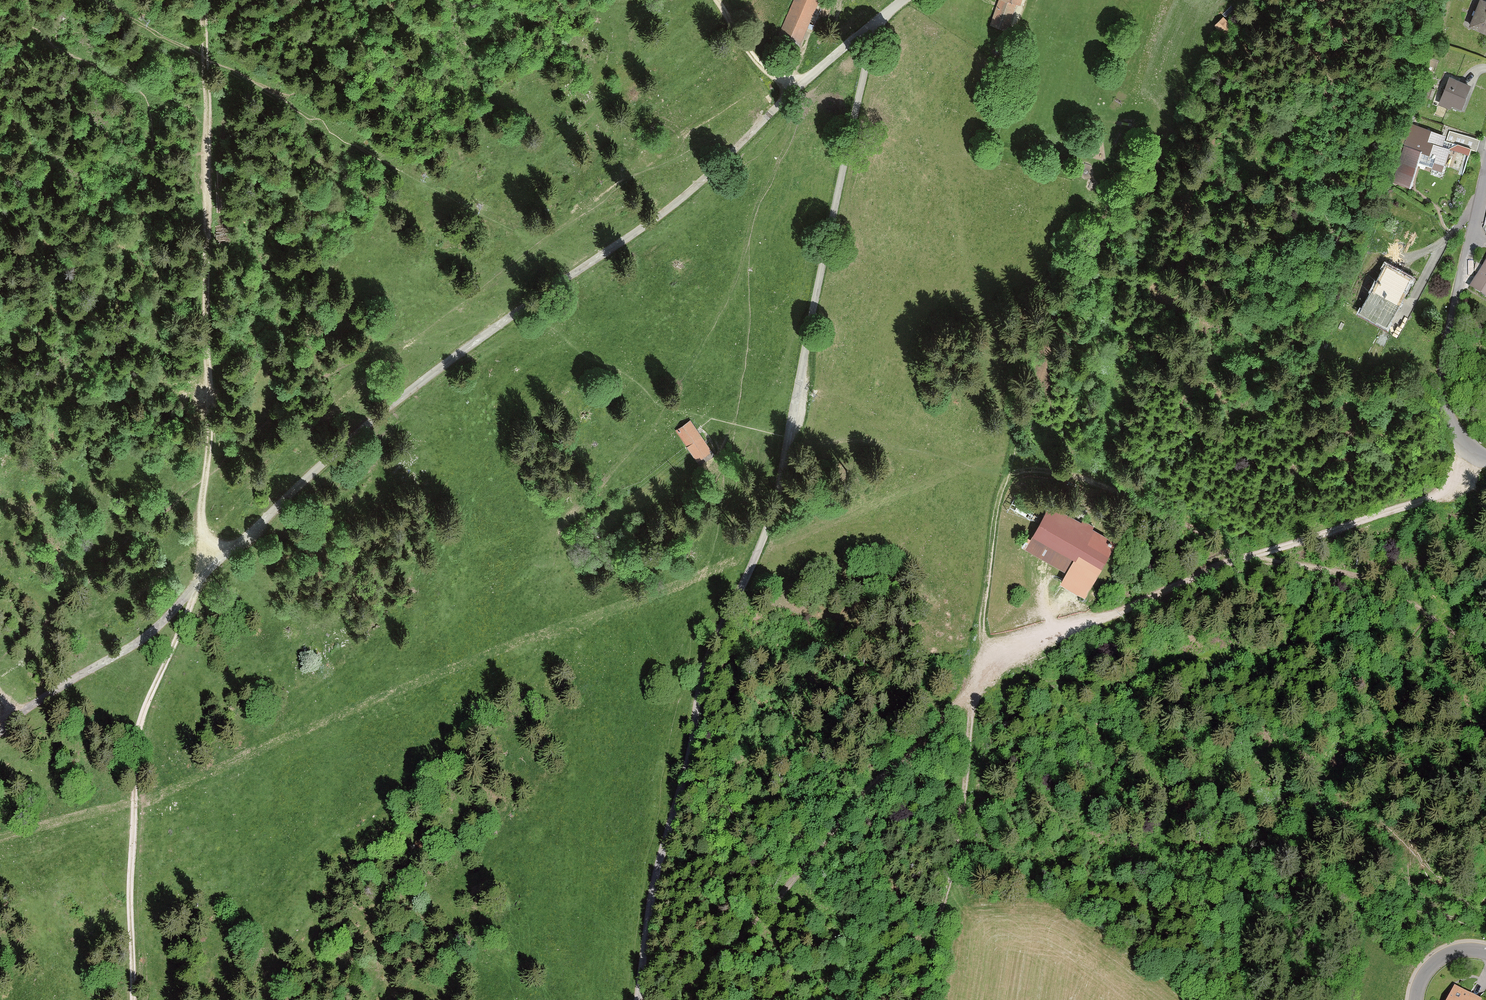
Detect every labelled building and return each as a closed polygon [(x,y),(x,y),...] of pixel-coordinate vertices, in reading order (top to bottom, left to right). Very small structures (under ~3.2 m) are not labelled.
[(778,31),(798,42),(819,0),(794,0),(778,31)] [(990,24),(1013,32),(1024,0),(999,0),(990,24)] [(1470,28),(1485,35),(1485,2),(1481,1),(1470,28)] [(1233,28),(1223,18),(1215,26),(1224,36),(1233,28)] [(1452,78),(1440,106),(1452,111),(1453,108),(1463,112),(1474,88),(1452,78)] [(1392,183),(1411,189),(1420,164),(1433,169),(1435,164),(1453,170),(1464,174),(1473,151),(1478,153),(1482,142),(1449,131),(1447,138),(1413,126),(1392,183)] [(1387,265),(1361,315),(1388,329),(1414,279),(1387,265)] [(1471,291),(1485,300),(1485,267),(1471,291)] [(689,420),(675,430),(698,462),(712,452),(689,420)] [(1117,544),(1049,508),(1027,551),(1068,572),(1062,584),(1088,598),(1117,544)] [(1446,999),(1481,999),(1455,985),(1446,999)]
